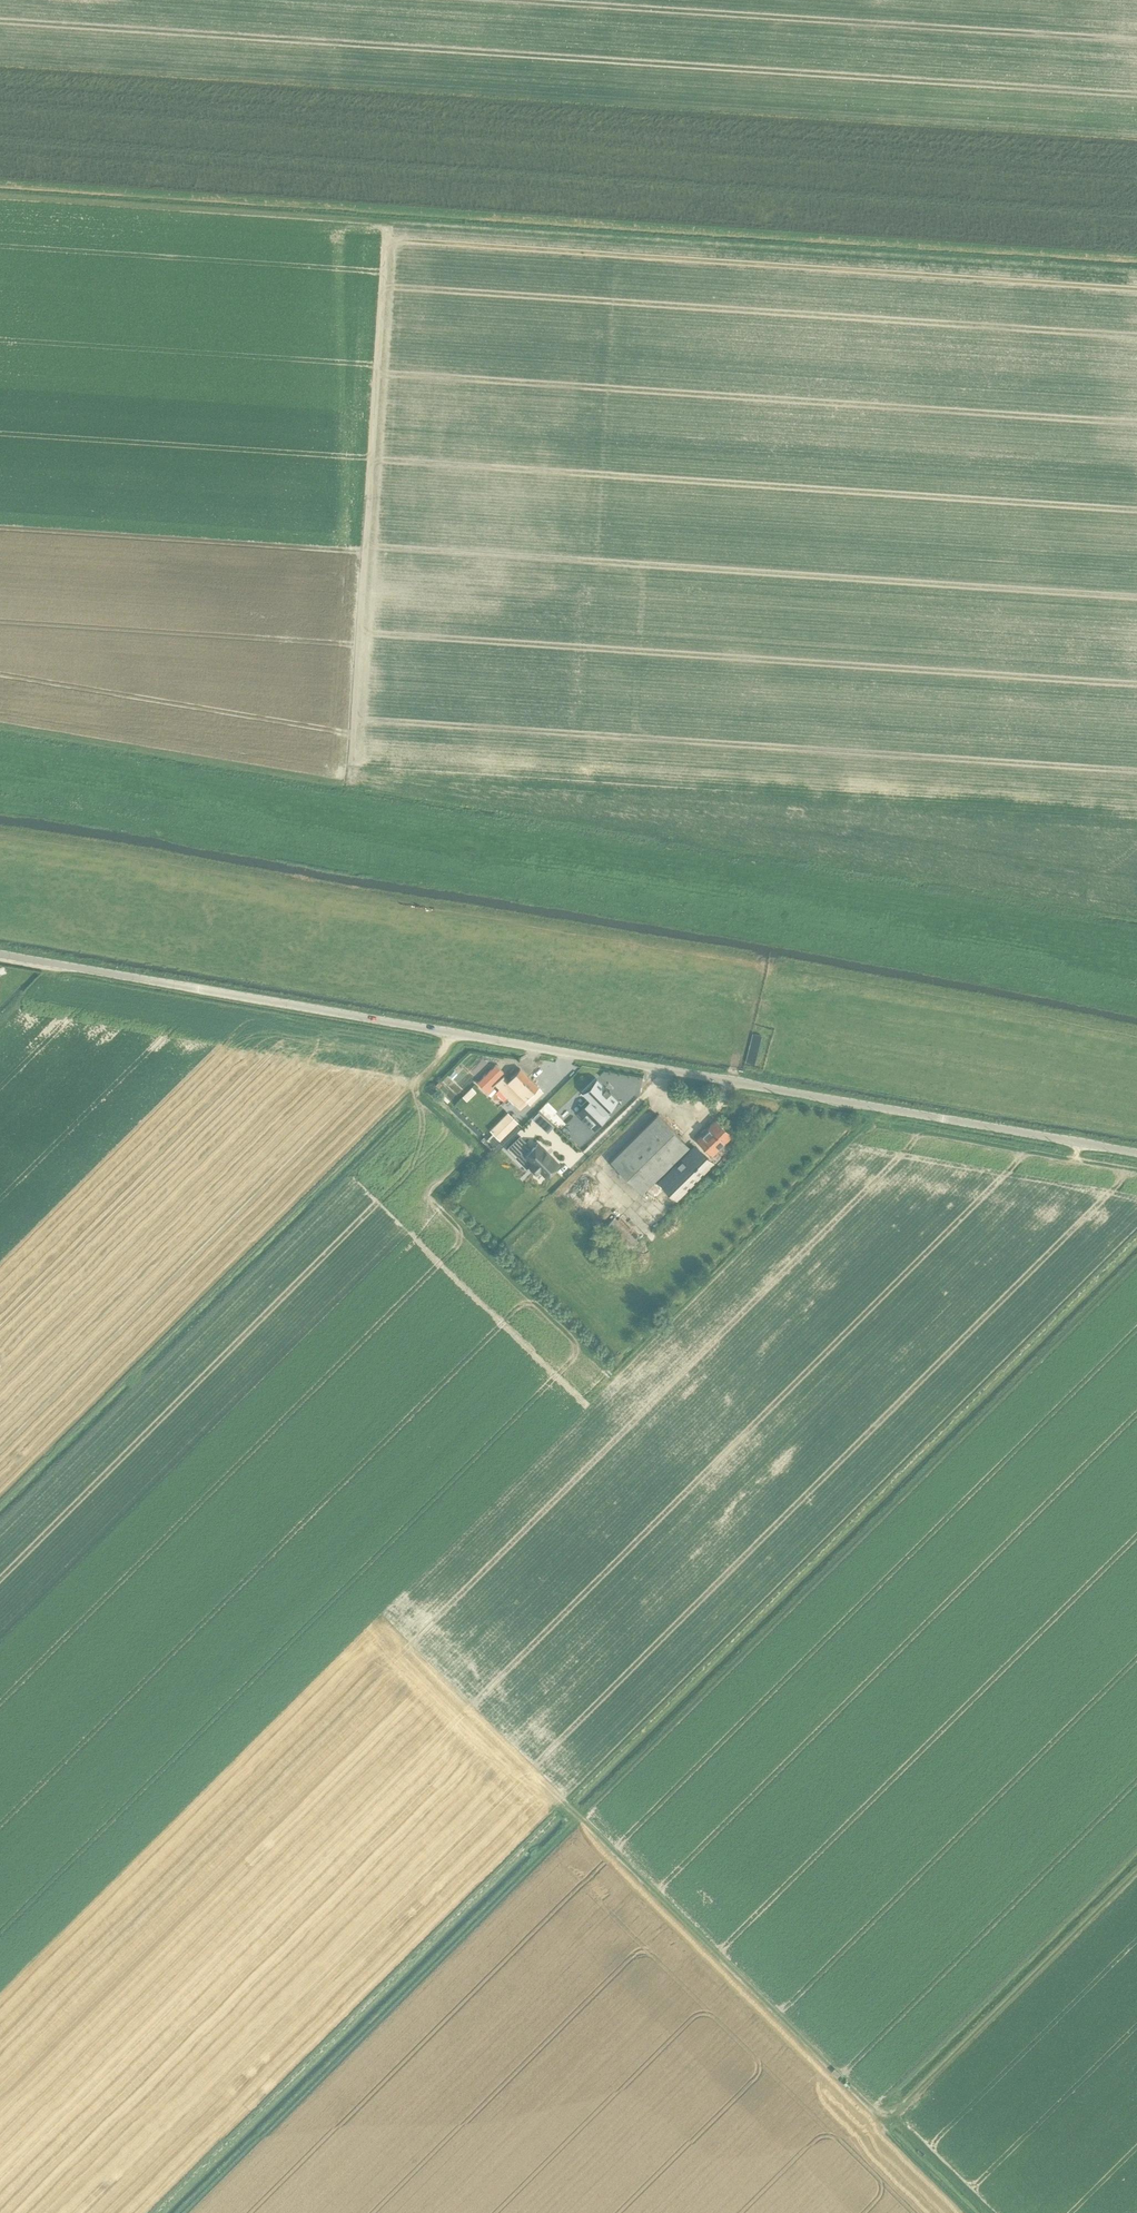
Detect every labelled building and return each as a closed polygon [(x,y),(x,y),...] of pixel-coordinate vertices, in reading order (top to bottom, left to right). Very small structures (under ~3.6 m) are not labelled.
[(753,1033),(746,1061),(755,1063),(762,1035),(753,1033)] [(495,1064),(477,1082),(488,1093),(494,1088),(490,1084),(503,1072),(495,1064)] [(508,1097),(528,1077),(520,1068),(508,1080),(503,1075),(495,1084),(508,1097)] [(528,1077),(508,1097),(512,1102),(516,1105),(520,1109),(527,1101),(529,1103),(542,1091),(528,1077)] [(589,1100),(576,1113),(593,1130),(610,1114),(606,1110),(617,1099),(597,1078),(582,1092),(589,1100)] [(471,1087),(462,1096),(467,1100),(476,1091),(471,1087)] [(507,1111),(489,1129),(500,1140),(494,1146),(493,1147),(497,1151),(498,1150),(522,1126),(518,1122),(507,1111)] [(538,1111),(531,1118),(537,1123),(544,1116),(538,1111)] [(641,1192),(645,1188),(654,1180),(662,1171),(688,1146),(656,1114),(609,1161),(641,1192)] [(701,1132),(695,1138),(711,1154),(730,1135),(714,1119),(705,1128),(704,1128),(700,1131),(701,1132)] [(520,1134),(506,1148),(515,1157),(521,1151),(532,1162),(529,1165),(530,1165),(536,1172),(539,1169),(546,1176),(558,1163),(551,1156),(550,1154),(546,1151),(545,1150),(538,1143),(531,1149),(527,1145),(529,1144),(520,1134)] [(688,1153),(661,1181),(670,1190),(677,1182),(680,1186),(682,1184),(685,1181),(689,1177),(692,1175),(696,1171),(698,1168),(707,1159),(695,1146),(688,1153)] [(626,1255),(639,1241),(614,1217),(601,1230),(626,1255)]
